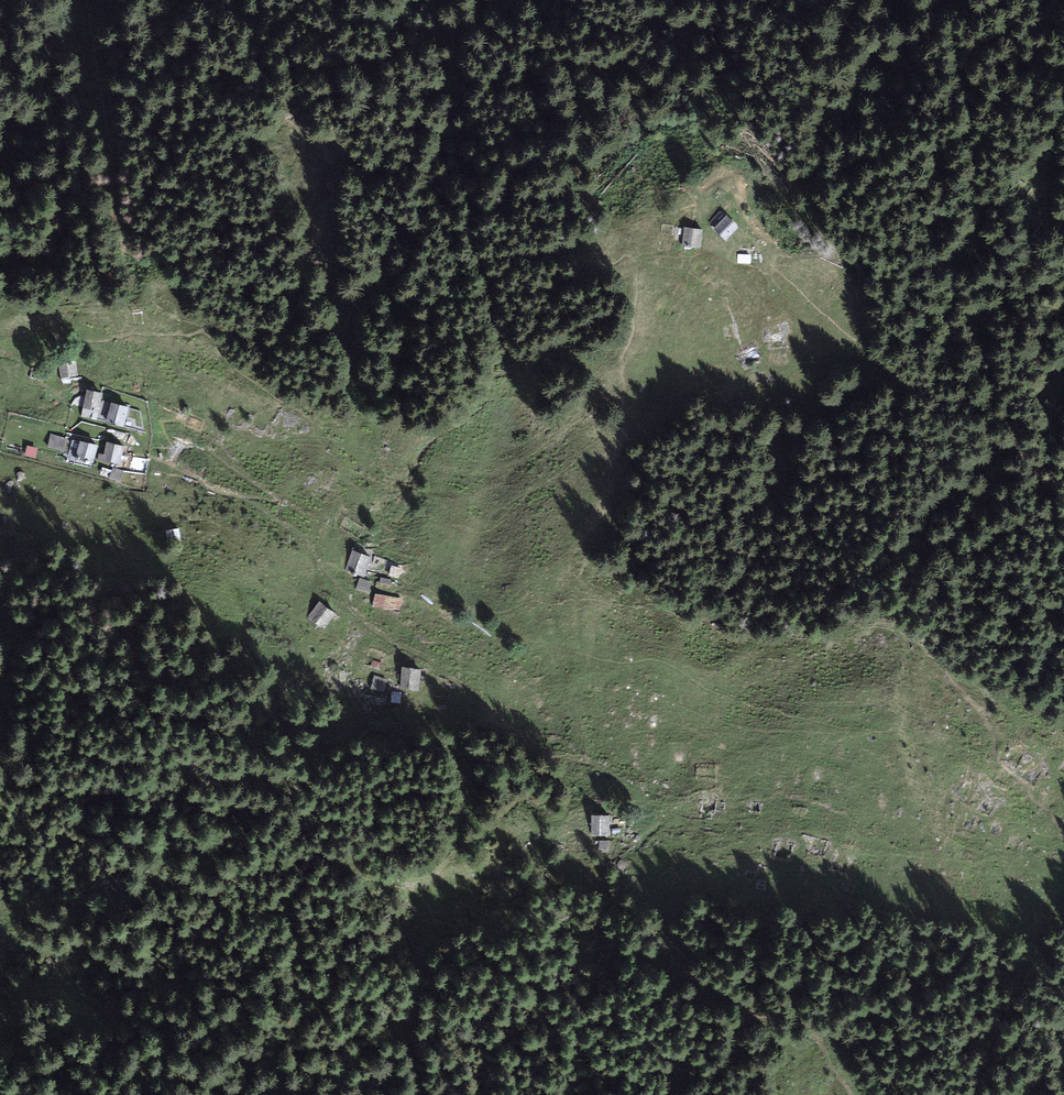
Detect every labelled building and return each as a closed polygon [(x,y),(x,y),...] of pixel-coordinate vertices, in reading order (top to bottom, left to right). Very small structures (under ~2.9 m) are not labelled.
[(738,225),(726,214),(713,228),(724,239),(738,225)] [(703,229),(684,227),(682,245),(701,247),(703,229)] [(751,254),(738,254),(738,264),(751,264),(751,254)] [(785,331),(769,330),(768,346),(785,346),(785,331)] [(756,346),(742,348),(744,364),(758,362),(756,346)] [(60,377),(78,375),(75,357),(58,359),(60,377)] [(103,392),(87,389),(81,417),(96,420),(103,392)] [(129,406),(111,401),(105,422),(123,427),(129,406)] [(203,423),(191,418),(188,426),(200,431),(203,423)] [(64,450),(67,438),(51,434),(48,446),(64,450)] [(98,445),(80,440),(76,456),(93,461),(98,445)] [(124,446),(107,441),(101,462),(119,467),(124,446)] [(364,529),(345,517),(339,527),(358,539),(364,529)] [(179,529),(166,531),(168,544),(181,542),(179,529)] [(371,556),(352,550),(345,571),(364,577),(371,556)] [(398,578),(401,568),(392,565),(388,576),(398,578)] [(374,583),(359,578),(356,589),(371,593),(374,583)] [(403,598),(375,593),(373,606),(400,612),(403,598)] [(335,613),(319,601),(307,618),(323,629),(335,613)] [(418,689),(421,668),(400,665),(397,686),(418,689)] [(401,692),(391,692),(391,702),(400,703),(401,692)] [(1031,764),(1021,779),(1033,787),(1043,772),(1031,764)] [(715,765),(696,766),(697,781),(716,780),(715,765)] [(964,782),(956,799),(968,804),(976,788),(964,782)] [(1000,802),(988,794),(979,810),(991,817),(1000,802)] [(717,797),(703,796),(702,810),(716,811),(717,797)] [(761,804),(751,802),(750,812),(759,814),(761,804)] [(609,814),(591,814),(591,835),(609,836),(609,814)] [(829,842),(812,837),(806,855),(824,860),(829,842)] [(795,847),(779,842),(774,857),(790,862),(795,847)] [(850,857),(837,853),(831,868),(845,872),(850,857)]
